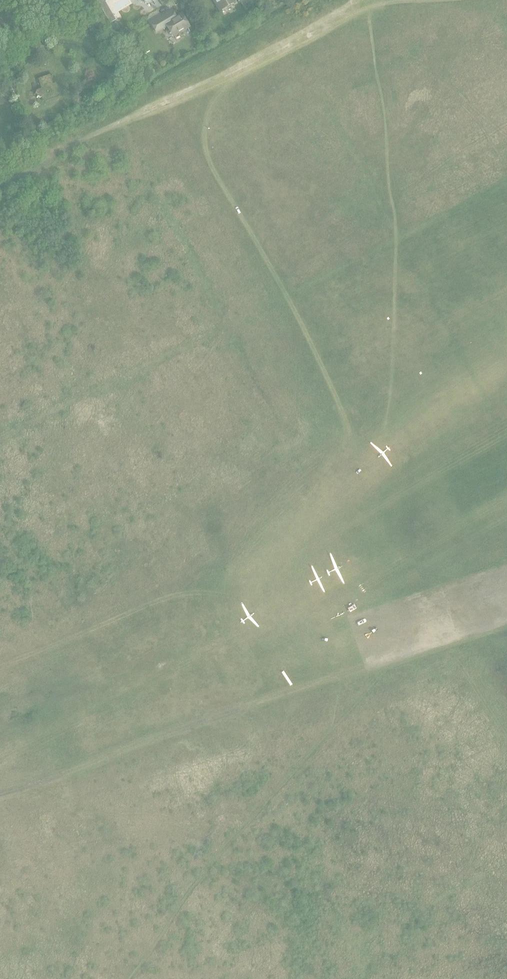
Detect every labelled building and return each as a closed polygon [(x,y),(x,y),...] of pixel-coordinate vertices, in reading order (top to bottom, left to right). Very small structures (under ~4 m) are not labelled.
[(220,10),(234,2),(232,0),(214,0),(220,10)] [(245,9),(250,6),(247,0),(239,0),(245,9)] [(181,14),(175,17),(172,11),(151,24),(156,33),(167,27),(169,30),(169,29),(173,35),(178,32),(179,32),(189,27),(181,14)] [(56,82),(54,82),(50,73),(36,78),(40,89),(35,90),(34,94),(40,98),(41,97),(42,101),(60,96),(64,90),(56,82)]
